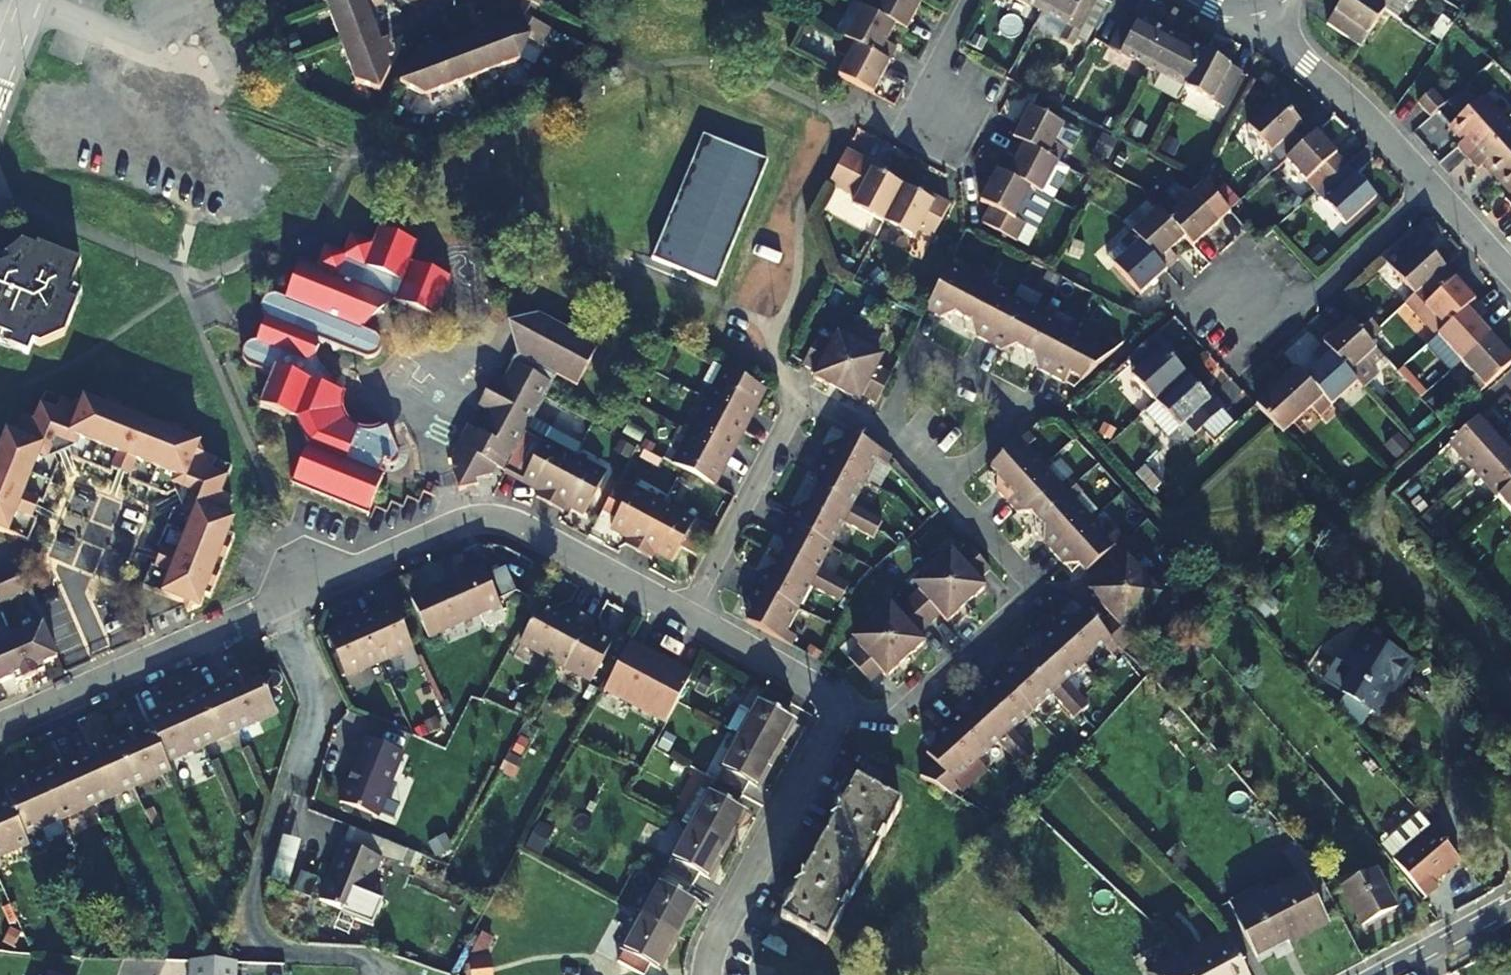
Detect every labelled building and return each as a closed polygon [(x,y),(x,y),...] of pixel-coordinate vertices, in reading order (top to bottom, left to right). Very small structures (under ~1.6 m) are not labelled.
[(372,30),(376,27),(374,20),(377,19),(373,7),(381,4),(380,0),(342,0),(326,6),(339,41),(372,30)] [(522,1),(535,6),(541,9),(545,0),(520,0),(522,1)] [(860,9),(895,27),(906,32),(922,0),(865,0),(860,9)] [(1049,0),(1025,0),(1044,10),(1049,0)] [(1044,10),(1080,30),(1095,0),(1049,0),(1044,10)] [(1374,0),(1342,0),(1327,21),(1359,45),(1384,7),(1374,0)] [(535,6),(522,1),(516,14),(529,20),(535,6)] [(844,42),(889,64),(897,49),(887,43),(895,27),(860,9),(844,42)] [(483,34),(495,67),(519,58),(526,39),(542,46),(549,29),(529,20),(516,14),(510,11),(504,25),(495,29),(483,34)] [(1149,67),(1168,32),(1131,12),(1113,47),(1149,67)] [(480,25),(481,29),(483,34),(495,29),(492,21),(480,25)] [(483,34),(481,29),(474,32),(472,28),(459,34),(455,25),(440,31),(446,46),(460,80),(495,67),(483,34)] [(356,51),(384,63),(382,56),(376,40),(372,30),(339,41),(341,45),(356,51)] [(1168,32),(1149,67),(1163,75),(1156,87),(1181,100),(1187,88),(1206,53),(1168,32)] [(376,40),(382,56),(389,53),(383,37),(376,40)] [(889,64),(844,42),(837,55),(847,60),(838,77),(873,95),(889,64)] [(417,58),(432,51),(429,44),(414,50),(417,58)] [(386,68),(384,63),(356,51),(341,45),(354,80),(375,91),(386,68)] [(407,72),(446,86),(460,80),(446,46),(432,51),(417,58),(406,62),(403,70),(407,72)] [(1206,53),(1187,88),(1225,108),(1244,73),(1206,53)] [(420,95),(446,86),(407,72),(403,70),(396,85),(420,95)] [(1433,118),(1446,105),(1434,92),(1420,104),(1433,118)] [(1321,129),(1310,117),(1305,121),(1296,111),(1282,96),(1253,124),(1277,149),(1284,143),(1294,154),(1321,129)] [(1471,157),(1510,122),(1487,96),(1453,125),(1467,140),(1461,145),(1471,157)] [(1305,121),(1310,117),(1300,106),(1296,111),(1305,121)] [(1015,141),(1059,164),(1066,150),(1058,145),(1065,127),(1031,110),(1015,141)] [(1471,157),(1482,169),(1488,163),(1501,178),(1510,169),(1510,123),(1510,122),(1471,157)] [(1294,154),(1292,157),(1310,176),(1318,169),(1329,180),(1351,161),(1321,129),(1294,154)] [(768,161),(705,136),(655,260),(717,285),(768,161)] [(1059,164),(1015,141),(1008,155),(1016,161),(1009,179),(1043,196),(1059,164)] [(874,173),(878,167),(858,156),(849,152),(831,186),(839,190),(854,199),(850,208),(880,224),(899,187),(886,180),(874,173)] [(1380,192),(1351,161),(1329,180),(1322,188),(1350,220),(1380,192)] [(1043,196),(1054,201),(1070,169),(1059,164),(1043,196)] [(874,173),(886,180),(890,174),(878,167),(874,173)] [(1501,178),(1510,190),(1510,169),(1501,178)] [(1009,179),(998,174),(983,204),(993,209),(984,225),(1019,243),(1027,227),(1018,222),(1027,205),(1036,210),(1043,196),(1009,179)] [(1179,207),(1193,194),(1175,183),(1167,191),(1171,199),(1179,207)] [(1204,184),(1193,194),(1179,207),(1171,199),(1159,210),(1185,238),(1193,247),(1230,212),(1204,184)] [(899,187),(880,224),(912,240),(917,233),(928,239),(946,205),(928,195),(924,200),(914,195),(899,187)] [(924,200),(928,195),(918,189),(914,195),(924,200)] [(1133,234),(1167,271),(1179,260),(1171,251),(1185,238),(1159,210),(1133,234)] [(1415,289),(1446,260),(1413,225),(1382,253),(1415,289)] [(266,348),(256,344),(253,343),(250,343),(245,344),(241,348),(239,352),(238,357),(240,363),(243,367),(266,376),(255,405),(294,420),(305,445),(291,483),(365,512),(379,475),(375,473),(379,463),(384,465),(390,465),(393,463),(396,459),(397,454),(382,424),(368,429),(361,429),(352,425),(346,422),(341,416),(337,410),(335,401),(337,391),(331,388),(329,382),(324,374),(317,371),(313,366),(312,359),(316,349),(327,344),(330,354),(341,351),(366,361),(374,358),(376,356),(380,351),(381,345),(379,338),(377,336),(361,329),(391,298),(434,315),(450,275),(407,259),(413,241),(376,227),(368,245),(349,238),(341,259),(322,251),(315,269),(298,263),(284,301),(271,296),(269,296),(263,298),(258,301),(257,304),(256,309),(256,315),(261,322),(264,323),(274,326),(266,348)] [(1167,271),(1133,234),(1123,244),(1130,252),(1117,265),(1142,293),(1167,271)] [(8,319),(2,337),(13,341),(10,350),(27,356),(32,345),(39,348),(63,337),(76,305),(65,300),(69,290),(79,264),(23,242),(19,246),(9,255),(0,260),(0,316),(8,319)] [(1415,289),(1407,297),(1416,307),(1425,300),(1446,323),(1477,294),(1446,260),(1415,289)] [(1100,362),(1125,341),(1112,334),(1107,343),(1076,327),(1052,315),(1056,306),(1049,302),(1040,297),(1034,306),(1013,295),(990,283),(994,275),(987,271),(978,267),(973,275),(950,263),(926,309),(941,317),(955,312),(963,317),(973,322),(976,335),(988,342),(1000,349),(1016,344),(1025,348),(1034,353),(1037,366),(1051,374),(1064,381),(1069,371),(1082,378),(1097,365),(1100,362)] [(69,290),(65,300),(76,305),(80,294),(69,290)] [(1477,294),(1446,323),(1439,330),(1464,356),(1492,330),(1479,315),(1488,306),(1477,294)] [(1382,325),(1364,305),(1351,316),(1370,337),(1381,327),(1382,325)] [(496,466),(505,469),(523,435),(537,409),(552,374),(570,333),(571,329),(540,314),(510,324),(516,351),(500,384),(490,380),(478,404),(487,408),(477,429),(467,425),(453,453),(457,469),(454,470),(460,490),(477,484),(477,479),(492,474),(496,466)] [(2,337),(8,319),(0,316),(0,336),(2,337)] [(1386,354),(1370,337),(1351,316),(1325,340),(1359,378),(1363,383),(1379,369),(1375,364),(1386,354)] [(816,371),(813,377),(837,390),(861,402),(864,397),(877,404),(893,374),(879,367),(885,356),(876,351),(885,333),(859,320),(849,337),(838,332),(832,343),(817,335),(803,364),(816,371)] [(274,326),(264,323),(256,344),(266,348),(274,326)] [(1464,356),(1477,370),(1469,379),(1478,388),(1510,358),(1510,350),(1492,330),(1464,356)] [(1167,348),(1171,343),(1161,332),(1133,358),(1142,369),(1136,374),(1160,400),(1189,372),(1175,357),(1167,348)] [(597,348),(570,333),(552,374),(576,386),(597,348)] [(2,337),(0,341),(0,346),(10,350),(13,341),(2,337)] [(1359,378),(1325,340),(1314,350),(1322,358),(1305,373),(1332,403),(1359,378)] [(1167,348),(1175,357),(1179,353),(1171,343),(1167,348)] [(1305,373),(1298,365),(1258,400),(1285,429),(1313,403),(1322,413),(1332,403),(1305,373)] [(764,390),(726,370),(709,402),(747,421),(764,390)] [(1228,406),(1217,393),(1212,398),(1203,388),(1189,372),(1160,400),(1182,425),(1188,419),(1200,432),(1228,406)] [(1212,398),(1217,393),(1207,383),(1203,388),(1212,398)] [(27,545),(35,523),(31,521),(25,518),(31,502),(38,504),(42,506),(57,470),(53,462),(51,456),(64,450),(67,456),(70,463),(109,478),(111,474),(115,466),(131,472),(129,480),(127,485),(167,500),(173,497),(180,494),(186,508),(179,511),(173,514),(158,551),(163,553),(170,556),(163,572),(156,570),(152,568),(142,590),(161,597),(184,607),(187,616),(201,609),(205,598),(211,601),(234,540),(229,538),(233,527),(225,513),(230,502),(219,496),(229,469),(201,458),(195,444),(186,440),(188,435),(96,399),(93,404),(84,401),(70,407),(42,396),(30,424),(20,420),(16,432),(3,438),(0,445),(0,534),(27,545)] [(1171,434),(1182,425),(1160,400),(1149,409),(1171,434)] [(730,454),(747,421),(709,402),(693,434),(730,454)] [(1510,441),(1510,423),(1508,420),(1497,428),(1491,420),(1487,423),(1482,419),(1453,443),(1478,471),(1510,441)] [(1031,430),(994,464),(1001,474),(1000,490),(1009,501),(1018,511),(1033,511),(1040,519),(1045,526),(1044,542),(1054,552),(1064,565),(1079,564),(1087,573),(1105,558),(1116,570),(1088,594),(1105,613),(1111,620),(1100,631),(1083,612),(1077,618),(1062,617),(1051,627),(1040,637),(1038,652),(1031,658),(1024,665),(1010,664),(997,675),(985,687),(984,701),(978,706),(971,712),(957,712),(945,722),(933,733),(933,747),(924,754),(933,764),(920,776),(952,794),(956,791),(952,785),(980,760),(999,743),(1020,766),(1027,760),(1034,753),(1014,730),(1033,713),(1051,696),(1072,719),(1087,706),(1067,682),(1085,665),(1104,648),(1111,656),(1117,650),(1121,654),(1132,644),(1129,641),(1136,636),(1129,626),(1160,598),(1144,578),(1133,565),(1141,558),(1136,552),(1140,549),(1129,537),(1125,541),(1119,535),(1112,540),(1094,519),(1077,500),(1084,495),(1078,487),(1073,481),(1066,487),(1049,467),(1033,448),(1039,441),(1031,430)] [(889,462),(892,454),(848,432),(845,440),(830,443),(823,456),(817,469),(820,483),(811,501),(798,504),(784,533),(787,546),(782,556),(778,563),(764,567),(756,582),(750,595),(754,609),(749,620),(793,645),(797,636),(789,631),(802,606),(815,583),(843,598),(847,589),(851,581),(824,566),(835,545),(849,520),(876,534),(880,526),(884,517),(857,502),(869,481),(880,458),(889,462)] [(542,444),(574,461),(580,450),(548,434),(542,444)] [(730,454),(693,434),(676,467),(683,470),(713,487),(730,454)] [(505,469),(503,473),(540,492),(536,500),(550,508),(574,461),(542,444),(523,435),(505,469)] [(1510,489),(1510,441),(1478,471),(1502,498),(1510,489)] [(51,456),(53,462),(67,456),(64,450),(51,456)] [(574,461),(550,508),(563,514),(567,506),(585,516),(605,478),(574,461)] [(115,466),(111,474),(129,480),(131,472),(115,466)] [(1502,498),(1510,508),(1510,489),(1502,498)] [(639,554),(663,508),(633,492),(613,529),(635,541),(631,550),(639,554)] [(173,497),(179,511),(186,508),(180,494),(173,497)] [(25,518),(31,521),(38,504),(31,502),(25,518)] [(663,508),(639,554),(652,561),(656,553),(690,570),(702,547),(686,538),(694,524),(663,508)] [(981,581),(992,571),(970,545),(958,556),(953,550),(932,569),(913,586),(918,593),(906,603),(897,611),(892,606),(853,642),(858,647),(847,658),(857,670),(870,684),(882,674),(886,678),(906,660),(925,643),(920,637),(930,628),(942,616),(947,623),(966,606),(987,588),(981,581)] [(170,556),(163,553),(156,570),(163,572),(170,556)] [(28,593),(16,565),(2,571),(15,599),(28,593)] [(467,569),(412,594),(430,634),(485,610),(467,569)] [(2,571),(0,572),(0,605),(15,599),(2,571)] [(411,642),(393,603),(359,618),(376,657),(411,642)] [(559,661),(583,616),(568,609),(564,616),(543,605),(523,643),(559,661)] [(583,616),(559,661),(594,680),(613,643),(592,631),(596,623),(583,616)] [(376,657),(359,618),(327,633),(345,672),(376,657)] [(13,637),(30,678),(45,672),(42,665),(57,659),(42,625),(13,637)] [(1337,655),(1321,672),(1370,716),(1411,670),(1366,630),(1341,658),(1337,655)] [(0,643),(0,684),(11,679),(14,685),(30,678),(13,637),(0,643)] [(630,644),(605,692),(668,724),(680,702),(694,676),(630,644)] [(219,684),(239,729),(276,713),(258,671),(245,676),(243,672),(219,684)] [(198,698),(185,704),(204,745),(239,729),(219,684),(196,694),(198,698)] [(745,736),(782,755),(800,722),(792,718),(799,706),(771,690),(745,736)] [(204,745),(185,704),(172,710),(170,706),(147,716),(150,723),(168,763),(204,745)] [(168,763),(150,723),(127,734),(129,738),(114,745),(133,787),(171,770),(168,763)] [(719,782),(748,797),(753,789),(760,793),(782,755),(745,736),(719,782)] [(367,737),(341,802),(378,816),(404,751),(367,737)] [(133,787),(114,745),(102,750),(100,746),(77,756),(98,802),(98,803),(133,787)] [(54,772),(42,777),(61,819),(98,803),(98,802),(77,756),(53,768),(54,772)] [(500,772),(513,779),(521,762),(509,756),(500,772)] [(528,765),(521,762),(513,779),(520,782),(528,765)] [(801,883),(781,918),(829,946),(904,809),(884,796),(893,781),(866,766),(843,815),(837,812),(832,823),(835,824),(806,878),(803,875),(799,882),(801,883)] [(61,819),(42,777),(29,783),(28,779),(5,790),(8,797),(25,836),(61,819)] [(694,826),(732,847),(752,811),(743,806),(748,797),(719,782),(714,791),(694,826)] [(694,826),(714,791),(706,787),(687,822),(694,826)] [(8,797),(0,801),(0,855),(28,843),(25,836),(8,797)] [(1460,864),(1419,816),(1391,839),(1405,855),(1393,865),(1425,902),(1437,891),(1433,886),(1460,864)] [(351,825),(344,842),(382,859),(389,841),(351,825)] [(667,873),(698,889),(704,878),(712,882),(732,847),(694,826),(667,873)] [(284,837),(270,881),(287,886),(301,842),(284,837)] [(1405,855),(1391,839),(1380,849),(1393,865),(1405,855)] [(382,859),(344,842),(320,899),(357,915),(358,915),(366,895),(382,859)] [(317,878),(302,872),(295,889),(310,895),(317,878)] [(1396,913),(1375,872),(1343,889),(1364,929),(1396,913)] [(642,918),(681,938),(702,902),(693,897),(698,889),(667,873),(642,918)] [(1328,924),(1303,878),(1235,915),(1258,958),(1288,941),(1290,945),(1328,924)] [(383,902),(366,895),(358,915),(357,915),(355,919),(372,926),(383,902)] [(642,918),(618,960),(644,974),(649,974),(654,966),(663,971),(681,938),(642,918)] [(1237,945),(1192,969),(1195,974),(1253,974),(1237,945)] [(233,961),(186,960),(185,974),(232,974),(233,961)] [(1187,964),(1167,974),(1193,974),(1187,964)]
